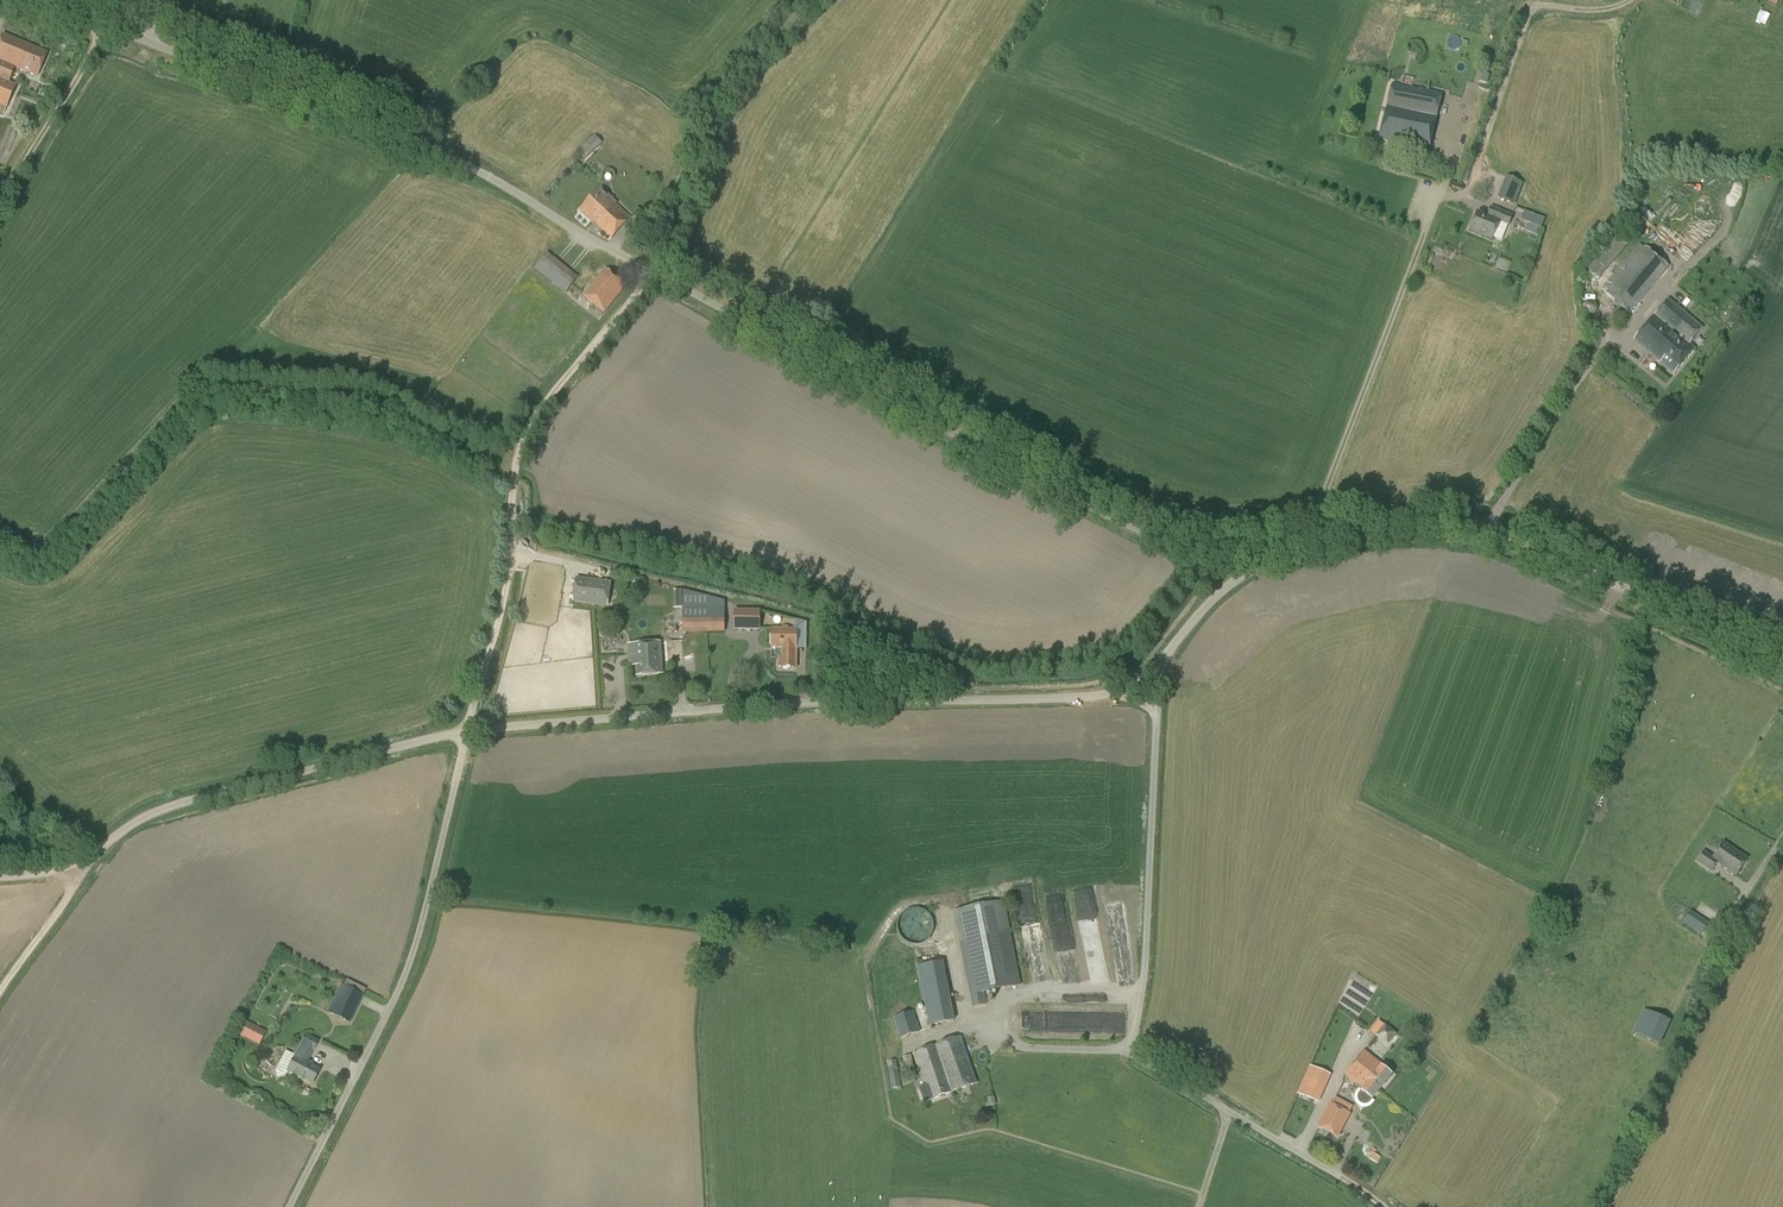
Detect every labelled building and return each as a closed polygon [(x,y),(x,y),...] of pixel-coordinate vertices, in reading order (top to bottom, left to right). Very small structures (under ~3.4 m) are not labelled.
[(15,67),(38,76),(48,52),(3,34),(0,42),(0,60),(15,66),(15,67)] [(15,67),(15,66),(0,60),(0,103),(7,106),(16,85),(8,82),(15,67)] [(1429,151),(1442,94),(1392,84),(1381,140),(1429,151)] [(584,160),(607,138),(600,130),(577,152),(584,160)] [(593,223),(595,221),(615,201),(602,189),(580,210),(593,223)] [(1513,204),(1515,197),(1502,192),(1499,198),(1513,204)] [(615,201),(595,221),(613,238),(632,219),(615,201)] [(1509,225),(1512,217),(1497,210),(1493,219),(1478,212),(1470,230),(1492,239),(1499,222),(1509,225)] [(1544,219),(1524,211),(1520,220),(1541,229),(1544,219)] [(1629,314),(1668,267),(1645,247),(1605,294),(1629,314)] [(572,282),(568,278),(572,273),(546,252),(533,268),(564,292),(572,282)] [(607,312),(628,285),(606,267),(584,295),(607,312)] [(1655,316),(1694,349),(1695,349),(1689,344),(1702,328),(1668,300),(1655,316)] [(1673,374),(1694,349),(1655,316),(1634,341),(1661,363),(1660,364),(1673,374)] [(608,607),(611,582),(575,578),(572,602),(608,607)] [(683,590),(682,633),(725,632),(725,608),(708,608),(708,597),(683,590)] [(673,608),(682,608),(682,602),(682,591),(673,591),(673,608)] [(760,631),(760,610),(734,610),(734,630),(760,631)] [(773,628),(772,647),(783,647),(782,658),(780,658),(779,666),(782,666),(782,667),(796,667),(797,647),(797,629),(773,628)] [(636,653),(628,653),(629,666),(638,665),(639,675),(650,675),(662,674),(661,660),(662,660),(661,642),(648,643),(635,644),(635,645),(636,653)] [(1748,860),(1724,843),(1714,858),(1704,851),(1698,860),(1713,871),(1719,862),(1737,875),(1748,860)] [(975,1007),(987,1004),(984,993),(1022,985),(1004,902),(954,911),(975,1007)] [(1681,922),(1701,934),(1708,922),(1688,910),(1681,922)] [(929,1026),(952,1021),(941,963),(918,967),(929,1026)] [(350,1022),(363,995),(341,984),(327,1011),(350,1022)] [(1660,1045),(1670,1022),(1644,1010),(1634,1033),(1660,1045)] [(900,1039),(920,1033),(913,1011),(893,1018),(900,1039)] [(1389,1048),(1399,1038),(1379,1019),(1369,1029),(1389,1048)] [(266,1032),(242,1020),(235,1034),(259,1045),(266,1032)] [(285,1077),(288,1072),(312,1084),(319,1070),(312,1066),(314,1063),(305,1059),(310,1050),(313,1051),(318,1041),(306,1034),(294,1056),(285,1051),(275,1071),(277,1079),(285,1077)] [(977,1083),(961,1037),(917,1052),(928,1085),(920,1087),(924,1101),(977,1083)] [(1373,1085),(1379,1090),(1392,1074),(1363,1051),(1353,1064),(1359,1069),(1371,1078),(1369,1080),(1374,1084),(1373,1085)] [(908,1077),(915,1074),(910,1055),(902,1058),(908,1077)] [(892,1090),(901,1088),(896,1061),(887,1063),(892,1090)] [(1346,1072),(1346,1073),(1364,1087),(1361,1090),(1358,1094),(1357,1097),(1357,1099),(1358,1101),(1359,1103),(1361,1105),(1363,1105),(1365,1105),(1368,1105),(1370,1103),(1371,1102),(1372,1100),(1371,1100),(1372,1099),(1379,1090),(1373,1085),(1374,1084),(1369,1080),(1371,1078),(1359,1069),(1353,1064),(1346,1072)] [(1309,1066),(1297,1094),(1318,1103),(1331,1075),(1309,1066)] [(1338,1138),(1350,1114),(1330,1103),(1317,1127),(1338,1138)]
